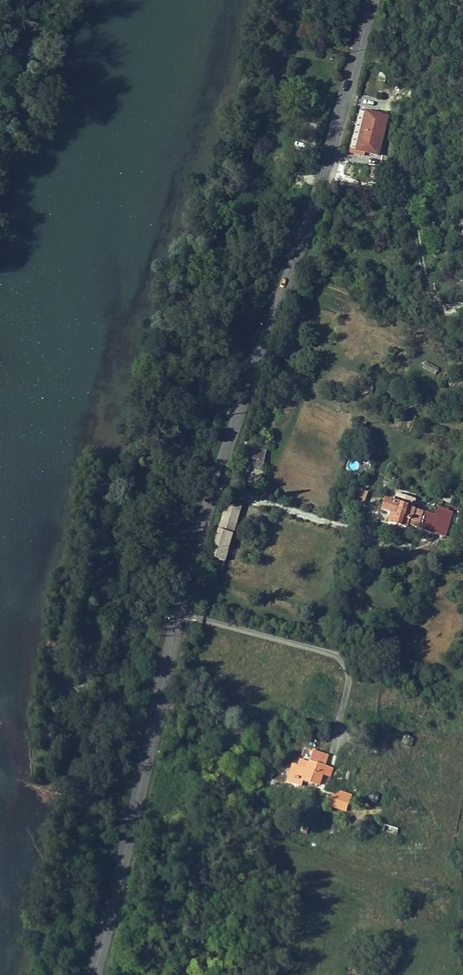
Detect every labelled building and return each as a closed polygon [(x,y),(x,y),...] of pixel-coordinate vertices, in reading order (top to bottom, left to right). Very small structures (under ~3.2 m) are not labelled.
[(374,115),(359,111),(349,152),(358,154),(359,152),(364,153),(377,156),(387,114),(383,113),(382,116),(374,115)] [(385,180),(386,171),(372,169),(370,177),(385,180)] [(373,284),(390,288),(391,282),(383,281),(384,277),(375,275),(373,284)] [(391,402),(394,395),(384,392),(382,398),(391,402)] [(250,438),(236,481),(257,488),(273,437),(258,432),(256,440),(250,438)] [(344,468),(357,471),(359,463),(346,459),(344,468)] [(357,489),(354,502),(364,504),(367,491),(357,489)] [(208,567),(213,569),(216,558),(224,560),(228,549),(224,548),(228,533),(232,534),(240,505),(226,500),(208,567)] [(436,515),(384,500),(381,510),(391,513),(388,523),(405,528),(406,525),(444,536),(451,511),(438,507),(436,515)] [(228,533),(224,548),(228,549),(232,534),(228,533)] [(222,571),(224,560),(216,558),(213,569),(222,571)] [(376,733),(388,737),(391,728),(378,725),(376,733)] [(324,766),(327,757),(326,744),(314,740),(307,762),(299,760),(298,766),(291,764),(285,781),(299,786),(301,780),(319,785),(322,775),(320,774),(323,766),(324,766)] [(323,766),(320,774),(322,775),(330,777),(332,768),(324,766),(323,766)] [(266,781),(268,786),(276,785),(277,778),(266,779),(266,781)] [(333,795),(329,807),(343,812),(347,802),(337,799),(338,797),(333,795)] [(384,824),(383,829),(396,834),(398,828),(384,824)]
